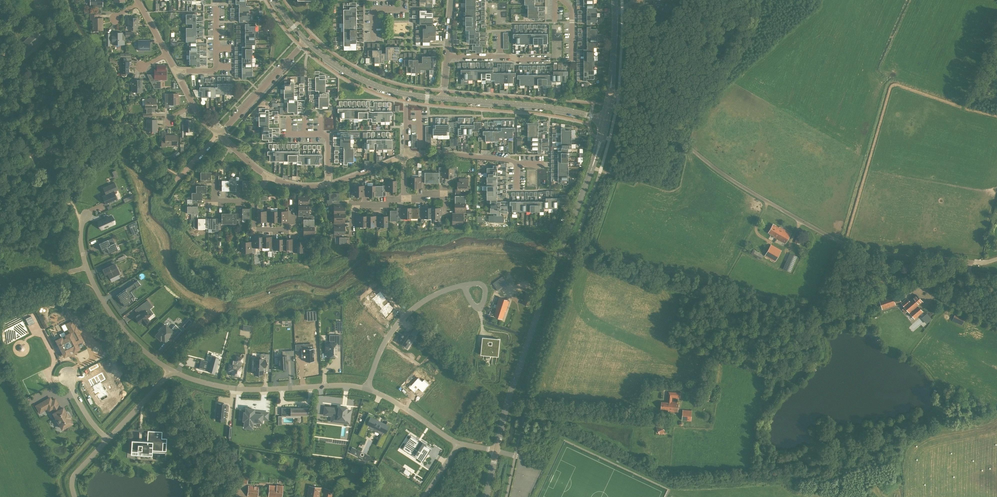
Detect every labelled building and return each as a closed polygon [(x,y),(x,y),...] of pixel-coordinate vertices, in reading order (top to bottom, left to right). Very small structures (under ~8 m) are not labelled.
[(587,13),(587,15),(591,15),(591,13),(597,13),(597,8),(594,8),(588,8),(588,6),(584,6),(584,13),(587,13)] [(98,15),(90,15),(90,20),(93,20),(93,30),(103,30),(103,18),(98,18),(98,15)] [(128,30),(137,30),(137,19),(128,19),(128,30)] [(466,25),(466,30),(469,30),(470,30),(476,30),(476,32),(479,32),(479,26),(476,26),(476,24),(473,23),(473,26),(466,25)] [(126,37),(126,32),(125,32),(125,33),(113,33),(112,45),(122,45),(125,45),(125,40),(125,37),(126,37)] [(584,49),(588,49),(588,47),(594,47),(598,47),(598,43),(591,43),(591,40),(587,40),(588,43),(584,43),(584,49)] [(150,51),(150,41),(138,41),(138,51),(150,51)] [(121,62),(121,74),(121,75),(122,76),(123,76),(124,76),(125,76),(126,76),(127,75),(127,74),(129,74),(129,65),(131,65),(131,62),(126,62),(126,59),(120,59),(120,62),(121,62)] [(154,71),(154,80),(166,80),(166,70),(165,70),(165,65),(156,65),(156,70),(154,71)] [(545,75),(545,78),(548,78),(547,85),(552,85),(552,84),(552,82),(552,75),(554,75),(554,72),(554,71),(550,72),(550,71),(548,71),(548,75),(545,75)] [(308,82),(315,82),(319,82),(319,84),(325,84),(325,79),(325,74),(315,74),(315,77),(315,79),(312,79),(312,78),(308,78),(308,82)] [(224,94),(228,94),(229,94),(229,95),(233,95),(233,83),(231,83),(231,84),(229,84),(229,81),(230,81),(230,77),(226,77),(226,84),(226,88),(224,88),(224,94)] [(132,81),(132,93),(142,93),(142,81),(132,81)] [(284,85),(284,89),(290,89),(290,87),(294,87),(297,87),(297,85),(294,85),(294,82),(290,82),(290,81),(284,81),(284,85)] [(168,95),(164,95),(165,103),(168,103),(168,104),(178,104),(178,94),(168,94),(168,95)] [(145,99),(145,109),(146,109),(146,113),(143,113),(143,117),(152,117),(152,113),(152,109),(157,109),(157,99),(153,99),(152,98),(149,98),(148,99),(145,99)] [(147,120),(147,132),(157,132),(157,120),(147,120)] [(183,120),(183,131),(180,130),(180,137),(184,137),(184,132),(193,132),(193,120),(183,120)] [(449,122),(449,125),(450,125),(450,132),(459,132),(459,128),(461,128),(461,125),(461,121),(459,121),(456,121),(456,122),(449,122)] [(552,129),(552,133),(556,133),(558,133),(562,133),(565,133),(565,135),(572,135),(572,130),(572,126),(565,126),(565,128),(562,128),(562,130),(558,130),(558,129),(555,129),(552,129)] [(162,136),(162,140),(162,147),(166,147),(166,145),(177,145),(177,135),(165,135),(165,136),(162,136)] [(552,146),(552,151),(562,151),(562,149),(568,149),(572,149),(572,148),(572,144),(565,144),(565,141),(562,142),(562,144),(559,144),(559,145),(556,145),(556,146),(552,146)] [(442,167),(442,172),(443,172),(443,178),(453,178),(453,167),(442,167)] [(200,172),(200,183),(206,183),(207,183),(211,183),(211,172),(200,172)] [(422,183),(422,172),(418,172),(418,177),(412,177),(412,188),(422,188),(422,183)] [(432,172),(422,172),(422,183),(432,183),(432,172)] [(443,172),(442,172),(432,172),(432,183),(443,183),(443,178),(443,172)] [(229,191),(229,180),(222,180),(222,175),(218,175),(218,180),(218,191),(229,191)] [(552,178),(552,181),(555,181),(555,180),(559,180),(559,183),(562,183),(562,184),(569,184),(569,180),(569,175),(562,175),(562,178),(559,178),(552,178)] [(386,181),(386,186),(386,191),(396,191),(396,181),(389,181),(389,176),(385,176),(386,181)] [(458,182),(458,192),(458,193),(466,192),(466,193),(469,193),(469,182),(469,178),(459,178),(459,182),(458,182)] [(239,180),(229,180),(229,191),(239,191),(239,180)] [(249,180),(239,180),(239,191),(249,191),(249,180)] [(365,196),(365,186),(365,181),(363,181),(363,182),(362,182),(362,186),(355,186),(355,196),(365,196)] [(105,194),(102,196),(106,205),(117,199),(114,192),(118,190),(114,183),(103,188),(105,194)] [(196,183),(196,193),(202,193),(207,193),(207,183),(206,183),(200,183),(196,183)] [(375,186),(365,186),(365,196),(375,196),(375,186)] [(386,186),(375,186),(375,196),(386,196),(386,191),(386,186)] [(455,192),(455,203),(466,203),(466,196),(469,196),(469,193),(466,193),(466,192),(458,193),(458,192),(455,192)] [(191,193),(191,203),(198,203),(202,203),(202,193),(196,193),(191,193)] [(328,203),(334,203),(339,203),(339,193),(329,193),(329,200),(327,200),(327,203),(328,203)] [(298,195),(298,206),(309,206),(309,195),(298,195)] [(538,201),(537,205),(540,205),(540,212),(544,212),(544,208),(544,201),(546,201),(546,198),(542,198),(540,198),(540,201),(538,201)] [(193,219),(198,215),(198,213),(198,203),(191,203),(187,203),(187,213),(191,213),(191,219),(193,219)] [(334,206),(334,213),(344,213),(344,203),(339,203),(334,203),(328,203),(328,206),(334,206)] [(455,203),(455,213),(463,213),(466,213),(466,203),(455,203)] [(298,216),(303,216),(309,216),(309,206),(298,206),(298,216)] [(267,222),(267,207),(267,211),(257,211),(257,222),(267,222)] [(270,207),(267,207),(267,222),(278,222),(277,211),(270,211),(270,207)] [(239,208),(239,213),(239,219),(249,219),(249,208),(239,208)] [(400,218),(410,218),(410,208),(400,208),(400,210),(400,218)] [(410,218),(421,218),(421,208),(410,208),(410,218)] [(421,218),(431,218),(431,208),(421,208),(421,218)] [(431,208),(431,218),(438,218),(438,220),(439,222),(441,222),(441,218),(441,208),(431,208)] [(400,221),(400,218),(400,210),(390,210),(390,221),(400,221)] [(288,211),(277,211),(278,222),(288,222),(288,211)] [(218,213),(218,218),(219,218),(219,224),(229,224),(229,213),(218,213)] [(239,213),(229,213),(229,224),(239,224),(239,219),(239,213)] [(330,224),(345,224),(344,213),(334,213),(334,224),(330,224)] [(455,213),(453,213),(453,223),(463,223),(463,213),(455,213)] [(193,219),(193,226),(195,228),(198,228),(198,229),(208,229),(208,218),(202,218),(198,218),(198,215),(193,219)] [(111,225),(113,225),(111,221),(112,221),(111,220),(109,216),(98,221),(102,229),(111,225)] [(303,216),(303,226),(314,226),(314,216),(309,216),(303,216)] [(367,226),(367,216),(356,216),(356,226),(367,226)] [(377,216),(367,216),(367,226),(377,226),(377,216)] [(387,216),(377,216),(377,226),(387,226),(387,216)] [(208,218),(208,229),(212,229),(212,231),(215,231),(219,231),(219,229),(219,224),(219,218),(218,218),(208,218)] [(136,228),(138,227),(136,223),(136,222),(129,225),(131,230),(135,228),(136,228)] [(334,234),(339,234),(345,234),(345,224),(330,224),(330,227),(334,227),(334,234)] [(791,233),(780,227),(779,228),(773,224),(768,233),(774,236),(774,237),(785,244),(791,233)] [(314,226),(303,226),(303,237),(314,237),(314,226)] [(339,234),(339,244),(350,244),(350,234),(345,234),(339,234)] [(797,236),(794,242),(800,244),(800,243),(803,244),(805,239),(797,236)] [(252,237),(252,242),(252,247),(252,252),(255,252),(255,247),(262,247),(262,237),(252,237)] [(272,237),(262,237),(262,247),(269,247),(269,251),(272,251),(272,250),(272,239),(272,237)] [(108,240),(99,244),(102,251),(103,251),(104,255),(109,253),(118,249),(115,243),(112,238),(108,240)] [(272,250),(283,250),(283,239),(272,239),(272,250)] [(293,239),(283,239),(283,250),(290,249),(290,252),(293,252),(293,250),(293,242),(293,239)] [(252,242),(241,242),(242,253),(252,252),(252,247),(252,242)] [(303,242),(293,242),(293,250),(293,252),(303,252),(303,242)] [(771,244),(763,258),(774,264),(782,250),(771,244)] [(756,258),(761,260),(763,256),(759,253),(760,252),(754,249),(751,254),(757,257),(756,258)] [(783,274),(788,276),(790,272),(791,272),(797,256),(790,253),(783,269),(785,270),(783,274)] [(112,281),(119,278),(118,274),(119,273),(113,261),(108,263),(109,266),(104,269),(103,269),(105,274),(108,273),(112,281)] [(493,283),(499,292),(509,284),(503,276),(493,283)] [(128,287),(116,295),(119,300),(120,300),(122,302),(121,302),(124,307),(130,303),(126,297),(132,293),(128,287)] [(461,290),(460,290),(446,298),(445,299),(445,300),(445,301),(446,302),(447,305),(451,303),(454,307),(458,309),(458,311),(463,310),(465,301),(460,300),(458,297),(461,296),(462,295),(463,294),(463,293),(461,290)] [(525,291),(521,304),(531,307),(535,295),(525,291)] [(879,300),(882,309),(896,305),(895,304),(901,302),(898,294),(893,296),(892,295),(883,299),(879,300)] [(922,301),(916,294),(909,301),(908,300),(907,302),(905,300),(902,303),(914,319),(923,312),(917,306),(922,301)] [(496,308),(494,316),(503,319),(505,311),(506,311),(510,300),(499,297),(496,308)] [(376,303),(373,306),(379,312),(380,312),(383,315),(381,317),(387,322),(388,320),(387,319),(389,317),(390,318),(391,317),(393,314),(389,309),(388,309),(387,310),(384,307),(388,303),(386,300),(385,300),(384,300),(382,302),(379,299),(375,302),(376,303)] [(136,316),(137,316),(135,317),(140,324),(141,322),(143,325),(148,322),(150,321),(148,318),(150,316),(146,311),(153,307),(148,300),(140,306),(144,311),(141,313),(140,313),(138,315),(136,316)] [(929,323),(934,318),(929,313),(923,318),(929,323)] [(34,323),(31,316),(25,318),(28,325),(34,323)] [(184,326),(187,329),(194,321),(191,318),(184,326)] [(66,324),(69,330),(65,332),(67,335),(66,335),(66,336),(62,338),(57,340),(65,356),(70,353),(69,351),(73,349),(74,351),(79,348),(74,338),(81,335),(76,326),(75,326),(72,321),(66,324)] [(371,335),(382,325),(378,321),(372,326),(368,322),(366,324),(365,323),(361,327),(365,331),(366,330),(371,335)] [(168,335),(168,336),(172,332),(176,336),(181,330),(175,325),(170,330),(164,324),(157,331),(158,332),(155,335),(160,340),(161,339),(163,341),(166,338),(165,337),(168,335)] [(325,343),(325,352),(327,352),(327,356),(336,356),(336,339),(340,339),(340,335),(333,335),(333,343),(325,343)] [(408,340),(400,349),(403,352),(402,353),(405,355),(411,348),(411,349),(415,345),(414,345),(418,339),(417,337),(412,343),(408,340)] [(483,344),(483,345),(484,345),(486,345),(486,347),(484,347),(484,353),(497,354),(498,354),(498,351),(498,350),(498,349),(497,349),(498,346),(499,346),(499,345),(499,340),(499,339),(498,339),(495,339),(488,338),(484,338),(483,338),(483,339),(483,344)] [(307,345),(301,345),(301,350),(301,357),(306,356),(306,362),(314,361),(313,354),(315,354),(314,349),(313,349),(313,348),(307,348),(307,345)] [(286,356),(278,356),(279,368),(287,368),(287,360),(290,359),(290,351),(286,351),(286,356)] [(252,366),(252,370),(254,371),(254,373),(263,374),(263,368),(265,369),(265,365),(269,365),(269,353),(265,353),(265,359),(255,359),(254,366),(252,366)] [(709,380),(713,381),(719,356),(715,355),(709,380)] [(236,366),(233,365),(229,365),(228,371),(232,371),(232,375),(240,376),(240,372),(241,373),(241,368),(241,362),(242,362),(243,357),(237,356),(236,361),(236,366)] [(201,360),(200,363),(204,364),(203,370),(215,373),(218,359),(212,358),(211,362),(201,360)] [(409,383),(406,385),(409,387),(413,391),(417,387),(421,391),(424,388),(424,387),(428,383),(423,378),(421,380),(417,376),(409,383)] [(96,393),(98,397),(99,397),(100,399),(107,396),(106,393),(106,392),(100,380),(91,384),(93,388),(92,389),(95,393),(96,393)] [(668,411),(678,412),(679,402),(672,401),(672,398),(680,398),(681,392),(668,391),(667,402),(662,402),(661,409),(669,410),(668,411)] [(435,395),(433,392),(428,397),(431,400),(429,402),(432,404),(431,405),(432,405),(432,404),(435,406),(436,405),(437,406),(441,401),(440,400),(443,398),(437,393),(435,395)] [(71,423),(69,418),(67,413),(66,413),(63,408),(61,409),(55,399),(52,401),(50,398),(36,406),(40,412),(48,408),(49,411),(53,409),(55,413),(53,413),(62,429),(71,423)] [(449,413),(445,417),(449,421),(450,420),(452,421),(458,414),(453,409),(456,405),(453,402),(446,409),(449,413)] [(217,404),(216,418),(225,419),(226,411),(228,412),(229,406),(224,406),(224,405),(217,404)] [(310,417),(310,406),(288,406),(288,408),(281,408),(281,415),(288,415),(288,417),(302,417),(302,423),(308,423),(308,417),(310,417)] [(339,409),(333,408),(333,411),(329,411),(329,415),(332,415),(332,418),(343,419),(343,421),(345,421),(345,423),(349,423),(350,413),(348,412),(348,410),(346,410),(346,408),(339,407),(339,409)] [(246,408),(246,410),(240,410),(240,417),(243,417),(243,420),(245,420),(244,427),(252,428),(252,426),(253,421),(260,422),(262,422),(262,420),(262,419),(264,419),(265,416),(265,412),(258,411),(258,412),(254,411),(254,410),(254,409),(246,408)] [(682,420),(691,421),(692,410),(683,409),(682,420)] [(369,413),(358,435),(364,437),(369,425),(383,432),(378,444),(383,446),(393,425),(387,422),(386,425),(373,419),(374,416),(369,413)] [(662,425),(657,428),(660,434),(665,431),(662,425)] [(147,441),(142,441),(142,442),(132,441),(131,454),(152,455),(152,450),(166,451),(167,438),(162,438),(162,431),(148,431),(147,441)] [(406,444),(406,445),(413,450),(411,452),(411,453),(421,459),(424,461),(431,449),(427,446),(425,446),(426,444),(421,441),(420,442),(418,441),(419,441),(411,436),(411,437),(406,445),(406,444)] [(409,476),(412,472),(406,468),(403,473),(409,476)] [(238,482),(247,483),(248,475),(239,474),(238,482)] [(392,475),(389,480),(389,481),(398,488),(394,495),(397,496),(401,496),(402,496),(401,495),(403,492),(404,493),(406,489),(408,486),(392,475)] [(258,487),(248,485),(247,496),(254,496),(258,496),(259,487),(258,487)] [(269,485),(268,496),(270,496),(282,496),(283,486),(277,485),(276,486),(269,485)] [(309,485),(307,496),(319,496),(321,488),(309,485)] [(322,496),(332,496),(333,490),(324,488),(322,496)]
